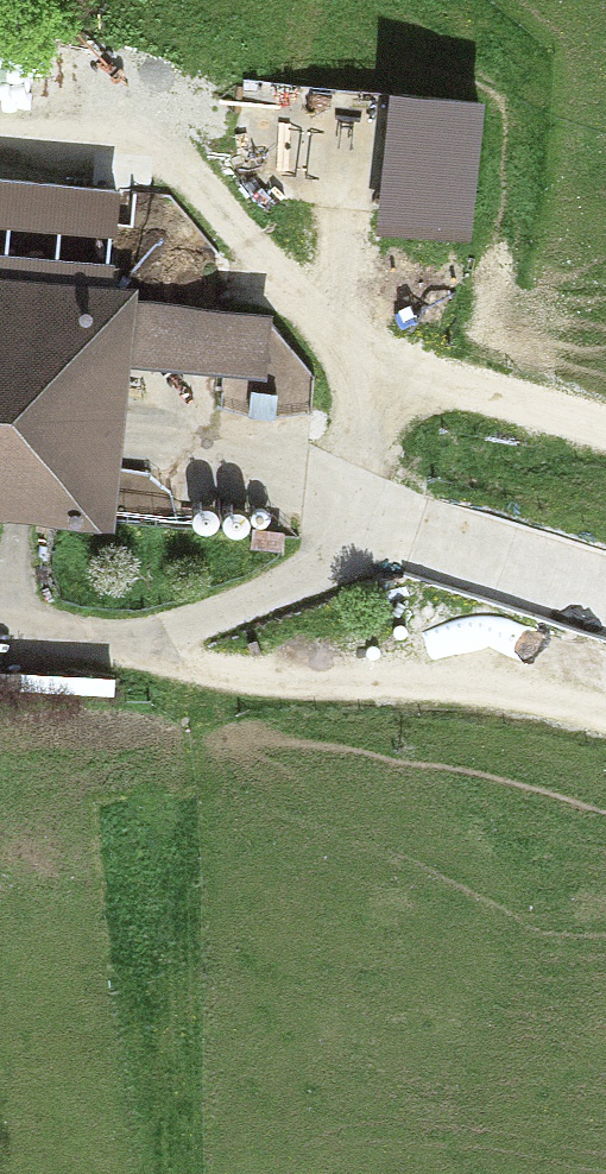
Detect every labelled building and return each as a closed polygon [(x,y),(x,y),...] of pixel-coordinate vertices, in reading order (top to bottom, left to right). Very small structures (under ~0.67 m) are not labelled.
[(480,111),(245,84),(232,204),(466,231),(480,111)] [(0,241),(0,522),(119,529),(135,249),(0,241)]
